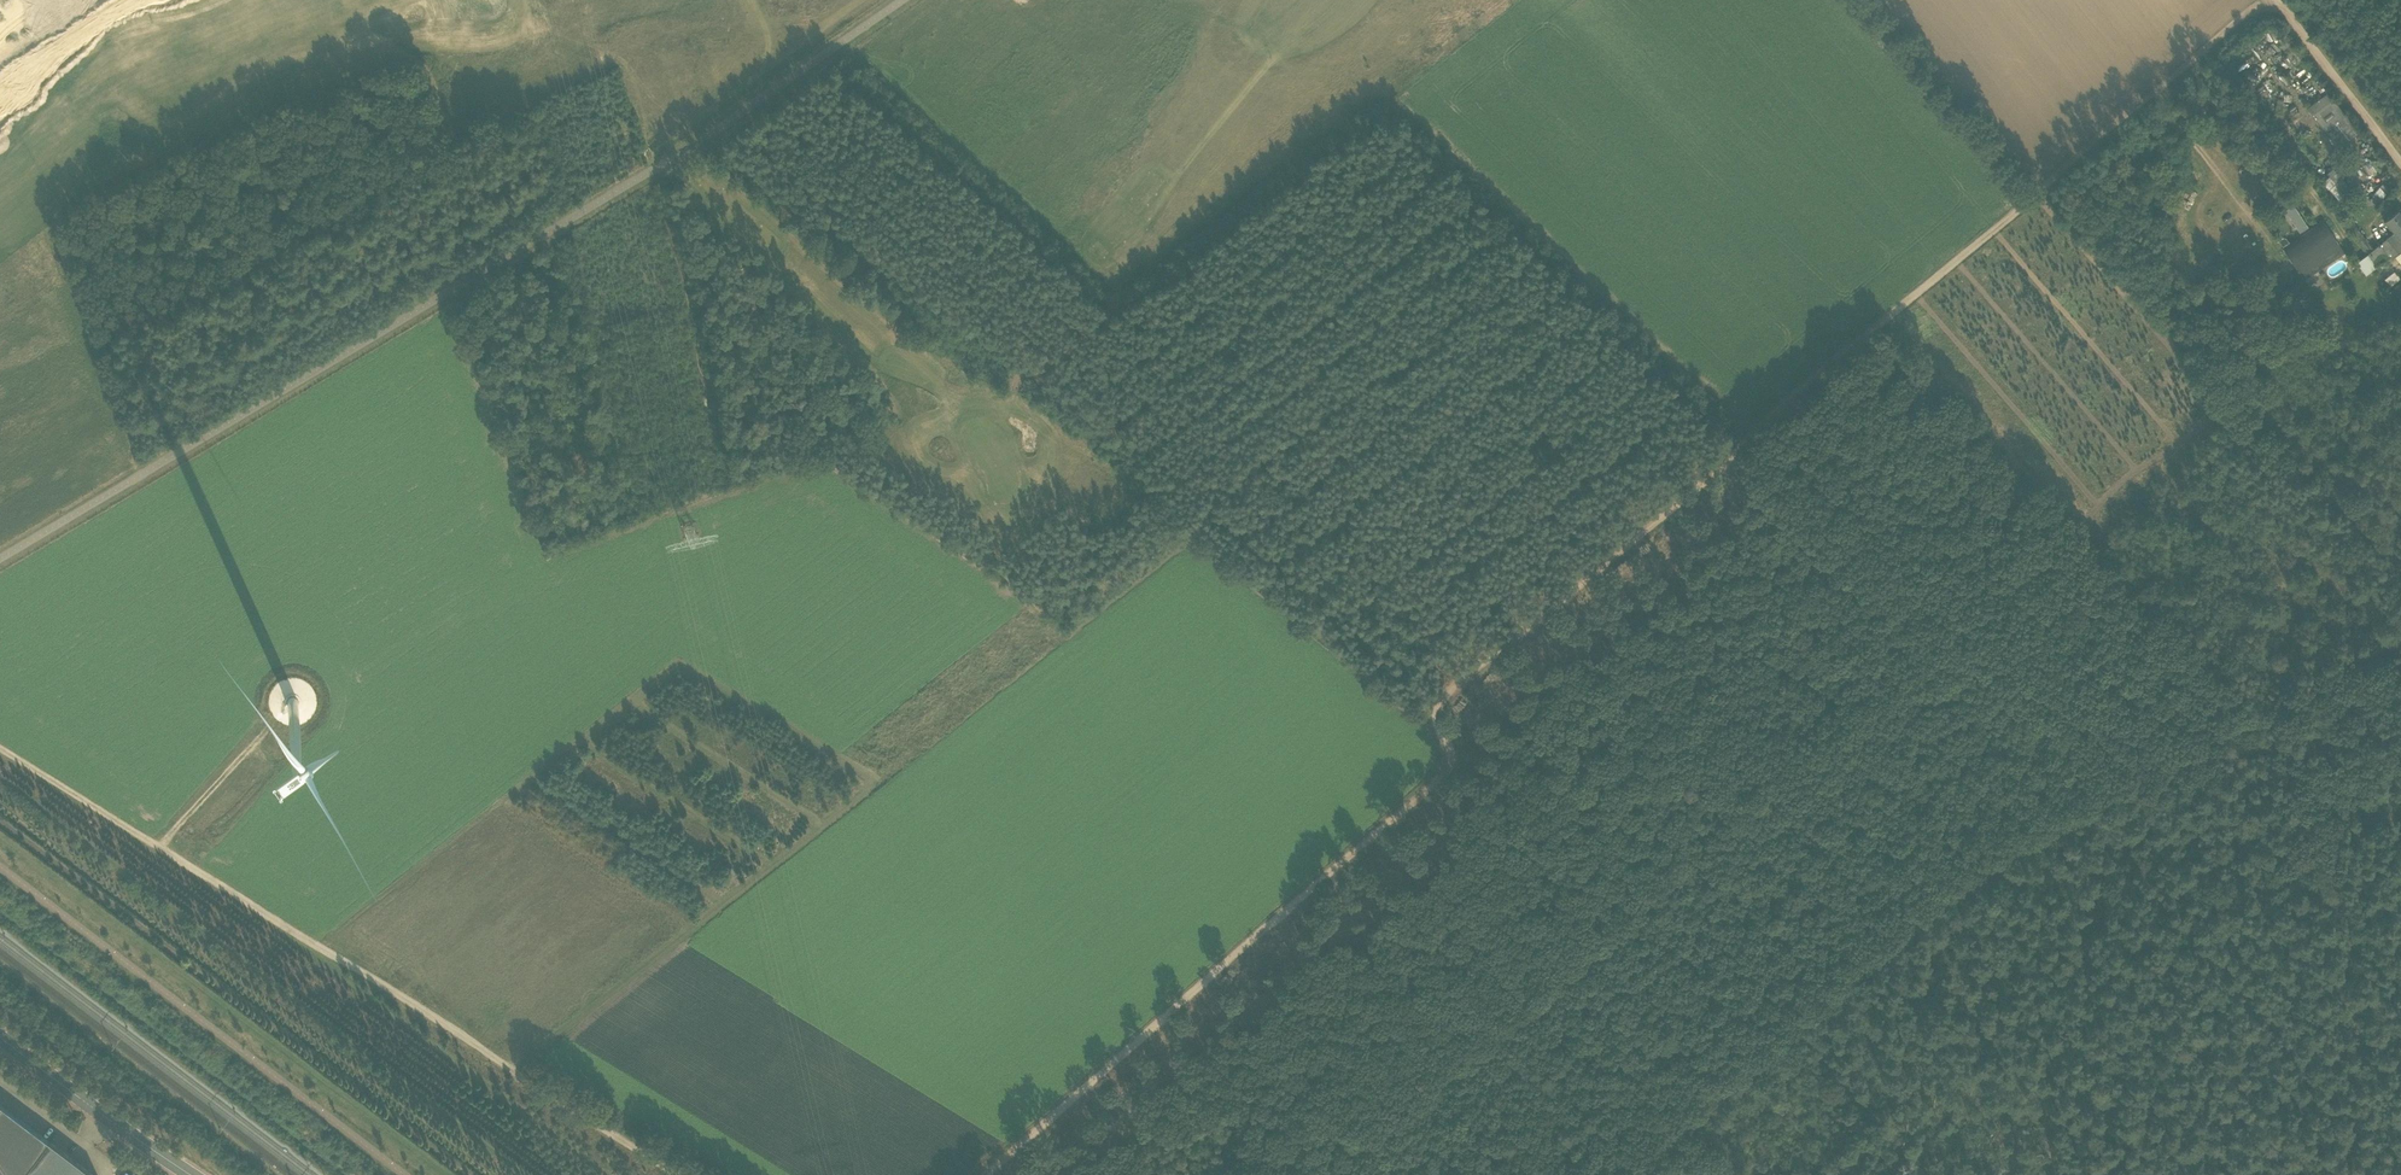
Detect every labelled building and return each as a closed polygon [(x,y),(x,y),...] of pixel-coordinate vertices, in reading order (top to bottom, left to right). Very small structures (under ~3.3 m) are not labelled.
[(2292,67),(2301,61),(2295,51),(2286,57),(2292,67)] [(2338,148),(2359,131),(2328,92),(2307,109),(2338,148)] [(2284,107),(2283,107),(2284,100),(2277,98),(2276,105),(2274,114),(2282,115),(2284,107)] [(2295,118),(2300,114),(2295,107),(2290,110),(2295,118)] [(2374,162),(2382,172),(2388,168),(2380,158),(2374,162)] [(2338,200),(2343,205),(2350,199),(2345,194),(2342,190),(2339,186),(2335,182),(2329,176),(2323,182),(2329,189),(2329,188),(2339,199),(2338,200)] [(2374,192),(2370,199),(2379,204),(2382,197),(2389,189),(2382,183),(2374,192)] [(2400,208),(2385,221),(2394,232),(2374,249),(2366,239),(2360,244),(2368,255),(2357,263),(2366,276),(2378,268),(2376,265),(2389,257),(2397,251),(2399,253),(2400,252),(2400,209),(2400,208)] [(2347,210),(2342,215),(2349,225),(2353,222),(2355,220),(2347,210)] [(2295,265),(2301,274),(2339,249),(2321,221),(2283,247),(2295,265)] [(0,1104),(0,1174),(94,1174),(0,1104)]
